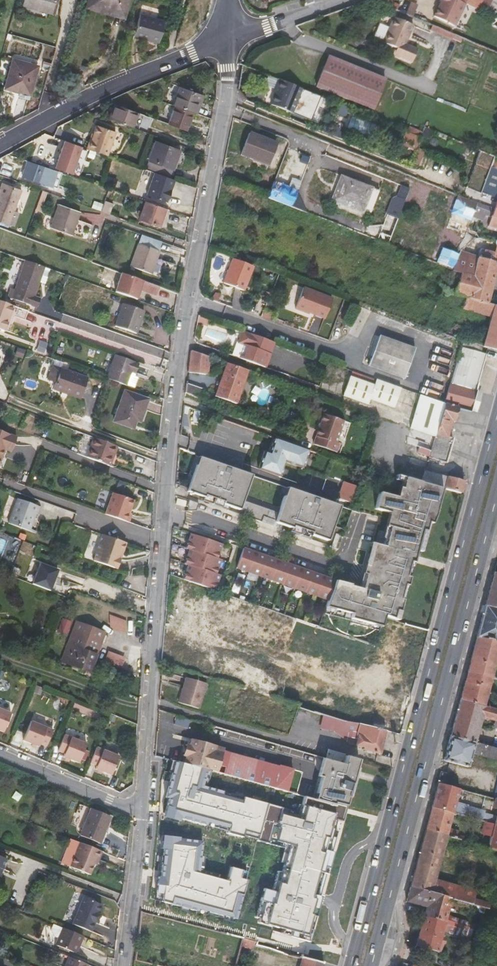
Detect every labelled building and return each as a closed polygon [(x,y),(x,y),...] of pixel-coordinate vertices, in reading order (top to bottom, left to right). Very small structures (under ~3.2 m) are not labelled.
[(54,0),(23,0),(22,4),(50,12),(54,0)] [(94,0),(88,0),(86,8),(121,18),(122,14),(93,5),(94,0)] [(93,5),(122,14),(126,0),(94,0),(93,5)] [(416,4),(406,0),(402,12),(411,16),(416,4)] [(458,0),(440,0),(439,1),(441,2),(437,9),(434,16),(454,26),(465,3),(458,0)] [(465,3),(476,9),(481,0),(458,0),(465,3)] [(493,3),(488,0),(481,0),(476,9),(488,15),(493,3)] [(157,41),(163,20),(140,14),(133,35),(157,41)] [(405,42),(413,24),(394,15),(383,40),(396,46),(402,49),(400,56),(411,61),(417,47),(405,42)] [(400,56),(402,49),(396,46),(393,53),(400,56)] [(362,70),(329,57),(327,64),(383,86),(386,79),(362,70)] [(29,91),(36,66),(13,60),(5,88),(16,91),(17,87),(29,91)] [(343,97),(373,110),(383,86),(327,64),(318,87),(343,97)] [(275,89),(279,80),(270,76),(266,85),(269,86),(275,89)] [(262,102),(311,121),(321,97),(279,80),(275,89),(269,86),(262,102)] [(18,95),(27,98),(29,91),(17,87),(16,91),(19,92),(18,95)] [(202,96),(179,87),(172,106),(174,106),(192,113),(193,114),(198,101),(201,102),(202,96)] [(138,112),(115,103),(110,119),(132,127),(138,112)] [(168,123),(186,130),(192,113),(174,106),(168,123)] [(150,131),(152,118),(141,117),(139,129),(150,131)] [(91,140),(90,139),(87,148),(107,155),(115,132),(96,125),(91,140)] [(415,152),(420,138),(407,132),(401,146),(415,152)] [(249,133),(240,155),(267,167),(276,144),(249,133)] [(81,146),(64,140),(55,167),(72,173),(81,146)] [(169,175),(174,159),(176,159),(178,152),(179,150),(155,143),(147,167),(169,175)] [(495,156),(480,150),(466,188),(470,190),(467,199),(478,203),(486,207),(493,210),(491,217),(496,218),(496,169),(491,167),(495,156)] [(422,155),(415,152),(410,163),(417,166),(422,155)] [(23,176),(58,188),(63,173),(28,161),(23,176)] [(165,201),(173,179),(153,172),(145,194),(165,201)] [(332,202),(334,203),(344,177),(341,176),(332,202)] [(363,214),(373,188),(344,177),(334,203),(363,214)] [(287,187),(297,191),(301,182),(291,178),(287,187)] [(287,187),(274,181),(268,197),(307,213),(295,195),(297,191),(287,187)] [(21,190),(2,183),(0,189),(0,222),(9,225),(21,190)] [(392,196),(377,239),(390,244),(409,187),(401,185),(396,197),(392,196)] [(380,191),(373,188),(363,214),(370,217),(380,191)] [(19,202),(26,204),(29,192),(23,190),(19,202)] [(119,202),(119,193),(108,193),(108,202),(119,202)] [(471,221),(478,203),(467,199),(459,196),(455,207),(466,212),(463,218),(471,221)] [(139,218),(159,225),(165,208),(145,201),(139,218)] [(491,217),(493,210),(478,203),(471,221),(477,223),(478,219),(488,223),(491,217)] [(80,212),(59,204),(50,227),(72,235),(80,212)] [(466,212),(455,207),(453,213),(463,218),(466,212)] [(491,217),(488,223),(487,226),(496,229),(496,218),(491,217)] [(142,235),(139,244),(158,251),(162,242),(142,235)] [(151,274),(159,251),(158,251),(139,244),(138,244),(130,266),(151,274)] [(239,288),(248,264),(228,257),(219,281),(239,288)] [(40,299),(34,296),(44,267),(25,260),(15,290),(12,289),(9,297),(37,307),(40,299)] [(158,286),(123,274),(116,292),(135,299),(139,288),(155,294),(158,286)] [(320,316),(328,296),(299,285),(291,306),(301,310),(301,309),(320,316)] [(25,319),(28,311),(0,301),(0,314),(10,318),(11,315),(25,319)] [(135,333),(143,311),(122,303),(114,325),(135,333)] [(5,331),(10,318),(0,314),(0,329),(5,331)] [(237,358),(262,367),(271,341),(240,330),(236,342),(242,344),(244,345),(243,348),(240,348),(237,358)] [(403,377),(413,347),(378,334),(367,364),(403,377)] [(469,411),(486,354),(461,346),(444,403),(457,407),(469,411)] [(188,372),(207,374),(209,357),(190,350),(188,372)] [(131,372),(136,374),(139,364),(115,356),(107,378),(108,379),(126,386),(131,372)] [(215,396),(236,403),(248,370),(226,363),(215,396)] [(47,379),(56,382),(61,368),(52,366),(47,379)] [(53,389),(61,392),(66,394),(80,398),(87,378),(61,368),(56,382),(53,389)] [(138,378),(135,377),(136,374),(131,372),(126,386),(135,389),(138,378)] [(369,400),(393,408),(401,388),(376,379),(374,385),(350,377),(343,396),(368,405),(369,400)] [(198,397),(201,389),(186,383),(185,393),(198,397)] [(136,420),(140,407),(144,409),(148,400),(126,391),(114,422),(133,428),(136,420)] [(444,403),(420,395),(411,428),(434,436),(444,403)] [(451,420),(454,420),(457,407),(444,403),(434,436),(428,458),(436,460),(446,462),(452,437),(447,435),(451,420)] [(140,422),(145,409),(144,409),(140,407),(136,420),(140,422)] [(336,443),(344,421),(324,415),(313,444),(336,452),(339,445),(336,443)] [(16,437),(0,431),(0,460),(4,449),(11,452),(16,437)] [(118,447),(94,438),(87,457),(108,466),(113,454),(115,454),(118,447)] [(286,462),(303,469),(309,450),(276,438),(270,453),(266,452),(260,469),(280,477),(286,462)] [(197,464),(188,490),(204,496),(205,494),(224,501),(223,503),(231,506),(240,509),(243,500),(245,493),(242,492),(249,473),(204,457),(201,466),(197,464)] [(433,474),(424,472),(421,482),(444,489),(445,489),(460,493),(464,481),(451,477),(447,476),(447,477),(433,474)] [(252,474),(249,473),(242,492),(245,493),(252,474)] [(402,489),(405,477),(397,475),(395,480),(400,481),(398,488),(402,489)] [(349,589),(334,585),(327,604),(325,610),(350,616),(349,621),(380,629),(384,616),(396,621),(402,598),(405,589),(412,565),(414,555),(418,556),(445,489),(444,489),(421,482),(405,477),(402,489),(398,488),(396,498),(379,493),(374,510),(388,513),(390,514),(387,525),(390,526),(384,548),(380,546),(373,545),(361,593),(349,590),(349,589)] [(338,498),(352,503),(357,485),(343,481),(338,498)] [(278,521),(278,522),(292,528),(293,526),(302,529),(312,532),(311,534),(328,540),(333,524),(330,523),(337,504),(292,488),(289,497),(285,495),(281,506),(283,507),(278,521)] [(133,500),(112,493),(105,514),(128,522),(131,514),(128,513),(133,500)] [(205,494),(204,496),(203,500),(230,509),(231,506),(223,503),(224,501),(205,494)] [(30,512),(32,504),(10,497),(1,522),(22,529),(28,512),(30,512)] [(198,502),(189,499),(186,506),(188,506),(188,510),(196,510),(198,502)] [(250,502),(243,500),(240,509),(246,511),(250,502)] [(271,509),(250,502),(246,511),(245,515),(263,521),(265,516),(268,517),(271,509)] [(330,523),(333,524),(340,505),(337,504),(330,523)] [(76,513),(73,524),(85,527),(88,516),(76,513)] [(387,525),(390,514),(388,513),(380,546),(384,548),(390,526),(387,525)] [(265,516),(263,521),(276,526),(278,522),(278,521),(268,517),(265,516)] [(310,538),(311,534),(312,532),(302,529),(300,535),(310,538)] [(222,544),(191,533),(186,548),(190,549),(217,558),(222,544)] [(117,568),(126,542),(102,534),(93,560),(117,568)] [(361,593),(373,545),(369,544),(358,589),(350,587),(350,586),(334,583),(334,585),(349,589),(349,590),(361,593)] [(217,558),(190,549),(185,563),(188,564),(215,574),(221,560),(217,558)] [(334,583),(243,551),(235,572),(327,604),(334,585),(334,583)] [(59,571),(41,564),(33,585),(51,591),(59,571)] [(215,574),(188,564),(183,579),(214,589),(219,575),(215,574)] [(491,572),(483,603),(496,607),(496,573),(491,572)] [(483,603),(474,636),(496,642),(496,607),(483,603)] [(127,630),(127,617),(111,616),(110,629),(127,630)] [(69,634),(71,619),(62,618),(59,632),(69,634)] [(104,633),(77,623),(76,626),(103,636),(104,633)] [(103,636),(76,626),(71,637),(98,648),(103,636)] [(474,636),(465,670),(489,676),(496,678),(496,676),(489,674),(496,647),(496,642),(474,636)] [(62,662),(89,672),(98,648),(71,637),(62,662)] [(105,663),(123,666),(125,655),(107,652),(105,663)] [(489,676),(465,670),(457,699),(487,707),(488,704),(481,702),(489,676)] [(200,707),(207,683),(187,677),(181,702),(200,707)] [(273,728),(278,703),(255,698),(251,724),(273,728)] [(487,707),(457,699),(447,736),(470,742),(477,718),(487,721),(490,708),(487,707)] [(12,711),(0,706),(0,730),(5,731),(12,711)] [(490,708),(487,721),(486,724),(496,727),(496,710),(490,708)] [(183,725),(185,717),(172,713),(169,721),(183,725)] [(48,745),(54,729),(32,720),(24,740),(40,746),(41,742),(48,745)] [(363,747),(363,749),(380,754),(386,731),(359,724),(356,734),(358,735),(356,745),(363,747)] [(80,762),(87,742),(65,734),(59,750),(66,753),(64,756),(80,762)] [(470,742),(447,736),(440,760),(464,766),(468,751),(479,754),(482,745),(470,742)] [(189,745),(186,757),(184,763),(204,769),(275,788),(287,791),(293,770),(281,766),(280,769),(222,753),(223,748),(191,739),(189,745)] [(482,745),(479,754),(478,758),(496,764),(496,749),(482,745)] [(112,775),(119,755),(97,747),(91,763),(98,765),(96,769),(112,775)] [(359,759),(330,751),(328,758),(323,757),(318,777),(322,778),(319,788),(315,787),(312,798),(334,804),(346,806),(348,797),(347,797),(354,771),(355,771),(359,759)] [(184,763),(174,761),(164,797),(163,823),(256,842),(265,804),(246,798),(244,806),(199,792),(204,769),(184,763)] [(459,788),(434,782),(428,805),(450,811),(452,812),(459,788)] [(334,804),(312,798),(302,795),(295,818),(279,814),(281,808),(265,804),(256,842),(282,849),(275,883),(270,885),(261,888),(251,923),(258,934),(315,949),(316,945),(326,904),(329,887),(331,877),(336,855),(334,850),(341,828),(348,825),(351,807),(346,806),(334,804)] [(450,811),(428,805),(422,829),(443,835),(459,839),(460,836),(454,835),(455,830),(445,828),(450,811)] [(494,817),(486,815),(484,820),(490,822),(496,824),(496,807),(494,817)] [(90,810),(80,836),(100,843),(110,817),(90,810)] [(488,832),(490,822),(484,820),(483,820),(480,830),(488,832)] [(490,822),(488,832),(484,846),(496,849),(496,824),(490,822)] [(443,835),(422,829),(407,885),(454,898),(481,905),(484,906),(485,901),(470,897),(472,889),(432,878),(443,835)] [(205,842),(163,836),(156,901),(236,921),(246,872),(228,866),(224,880),(202,874),(205,842)] [(71,867),(81,843),(70,838),(61,863),(71,867)] [(97,858),(99,858),(102,851),(81,843),(71,867),(90,874),(95,863),(97,858)] [(454,898),(407,885),(403,899),(414,902),(423,905),(420,915),(442,921),(446,925),(444,932),(459,936),(466,938),(469,927),(467,921),(444,914),(445,909),(465,914),(467,907),(479,911),(481,905),(454,898)] [(97,913),(101,904),(82,897),(71,923),(90,931),(94,922),(96,923),(99,914),(97,913)] [(484,906),(481,905),(479,911),(479,913),(485,914),(488,907),(484,906)] [(442,921),(420,915),(412,943),(434,949),(439,930),(442,921)] [(53,936),(58,938),(62,928),(53,924),(51,930),(52,933),(53,936)] [(55,944),(76,953),(82,936),(62,928),(58,938),(55,944)] [(466,938),(459,936),(455,949),(452,949),(449,959),(452,960),(450,965),(463,965),(471,939),(466,938)] [(250,949),(251,946),(252,941),(243,939),(240,947),(250,949)] [(88,964),(69,957),(65,965),(88,965),(88,964)]
